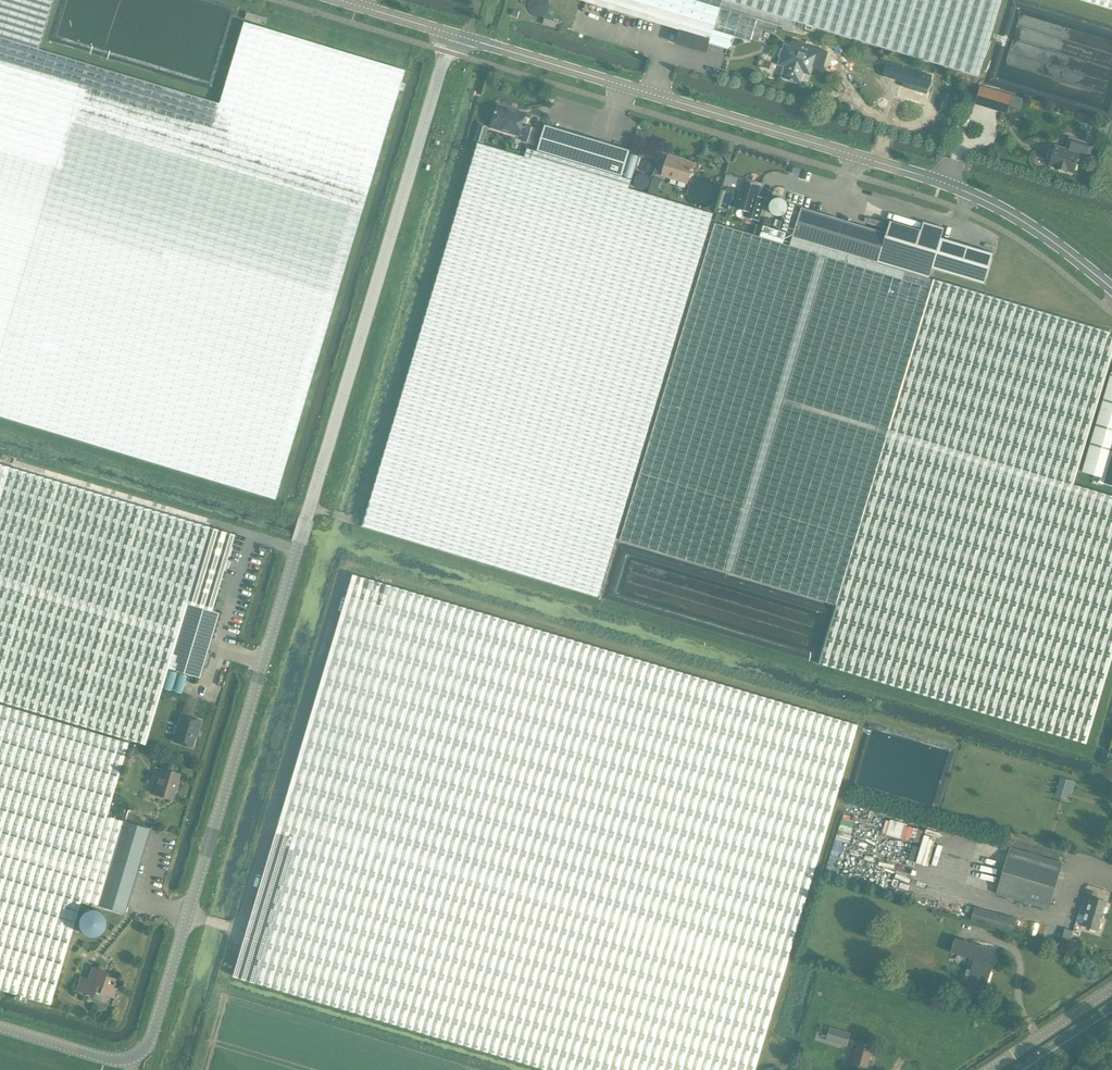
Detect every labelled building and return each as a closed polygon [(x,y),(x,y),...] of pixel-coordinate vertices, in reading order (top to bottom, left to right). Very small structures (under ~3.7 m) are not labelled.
[(38,49),(53,0),(0,0),(0,417),(274,499),(403,70),(243,22),(219,104),(38,49)] [(607,9),(680,33),(676,44),(706,53),(709,43),(728,50),(731,50),(735,37),(751,42),(757,19),(694,0),(579,0),(607,9)] [(757,19),(794,31),(796,22),(934,63),(978,77),(980,70),(1001,0),(694,0),(757,19)] [(266,18),(246,12),(244,19),(264,25),(266,18)] [(545,18),(543,25),(558,29),(560,23),(545,18)] [(810,74),(816,56),(786,47),(780,65),(787,67),(784,77),(801,82),(804,72),(810,74)] [(975,103),(1007,113),(1012,96),(980,87),(975,103)] [(532,143),(537,129),(527,126),(527,128),(522,126),(525,113),(524,114),(516,111),(516,110),(515,110),(514,113),(509,112),(510,109),(498,105),(497,110),(495,110),(495,113),(496,113),(491,127),(492,127),(493,126),(501,128),(501,129),(519,135),(519,134),(524,136),(523,140),(532,143)] [(544,124),(536,151),(622,176),(630,150),(544,124)] [(1049,150),(1047,158),(1051,159),(1050,166),(1073,173),(1079,155),(1089,159),(1094,145),(1068,137),(1065,149),(1055,146),(1054,151),(1049,150)] [(622,176),(536,151),(527,148),(525,156),(478,142),(364,527),(598,597),(713,213),(629,188),(631,179),(622,176)] [(688,183),(693,164),(683,161),(682,163),(667,158),(662,175),(688,183)] [(740,191),(735,207),(744,210),(742,216),(754,220),(759,221),(765,198),(758,196),(761,186),(743,180),(740,191)] [(801,207),(792,236),(929,278),(932,268),(984,284),(993,253),(942,237),(944,228),(923,222),(921,230),(889,221),(886,233),(801,207)] [(792,236),(790,245),(783,243),(760,236),(715,223),(620,539),(836,604),(818,663),(1086,743),(1111,657),(1111,496),(1073,484),(1111,356),(1111,337),(1109,336),(1110,332),(934,279),(929,278),(792,236)] [(763,226),(760,236),(783,243),(787,233),(763,226)] [(1082,470),(1104,477),(1103,481),(1111,483),(1111,370),(1082,470)] [(144,744),(167,668),(187,604),(203,608),(211,611),(223,571),(226,571),(229,560),(226,559),(234,535),(209,527),(52,480),(0,465),(0,701),(144,744)] [(786,966),(858,725),(353,575),(234,976),(550,1069),(755,1069),(786,966)] [(187,604),(167,668),(199,678),(218,613),(211,611),(203,608),(187,604)] [(185,674),(180,692),(195,697),(200,679),(185,674)] [(0,705),(0,989),(50,1004),(81,900),(98,905),(123,821),(106,816),(128,743),(0,705)] [(192,747),(200,721),(181,715),(173,741),(192,747)] [(175,790),(176,791),(179,783),(177,783),(179,774),(161,769),(154,794),(172,799),(175,790)] [(1075,783),(1060,778),(1058,788),(1072,793),(1075,783)] [(123,821),(98,905),(124,913),(150,829),(123,821)] [(1102,858),(1106,862),(1111,864),(1111,825),(1102,858)] [(1048,909),(1062,862),(1010,847),(1012,842),(1003,839),(1000,849),(1008,852),(996,893),(1048,909)] [(1107,902),(1095,898),(1097,893),(1088,891),(1086,896),(1090,897),(1082,924),(1098,929),(1107,902)] [(1016,919),(990,911),(974,907),(971,919),(1012,931),(1016,919)] [(1069,943),(1073,930),(1065,928),(1061,940),(1069,943)] [(984,992),(992,964),(986,962),(991,949),(954,938),(950,952),(973,959),(965,986),(984,992)] [(95,992),(114,997),(117,988),(113,987),(114,985),(115,982),(114,982),(116,979),(105,975),(106,971),(91,967),(88,978),(80,976),(76,991),(93,996),(95,992)] [(826,1040),(856,1049),(851,1064),(867,1069),(874,1046),(849,1039),(850,1033),(829,1027),(826,1040)]
